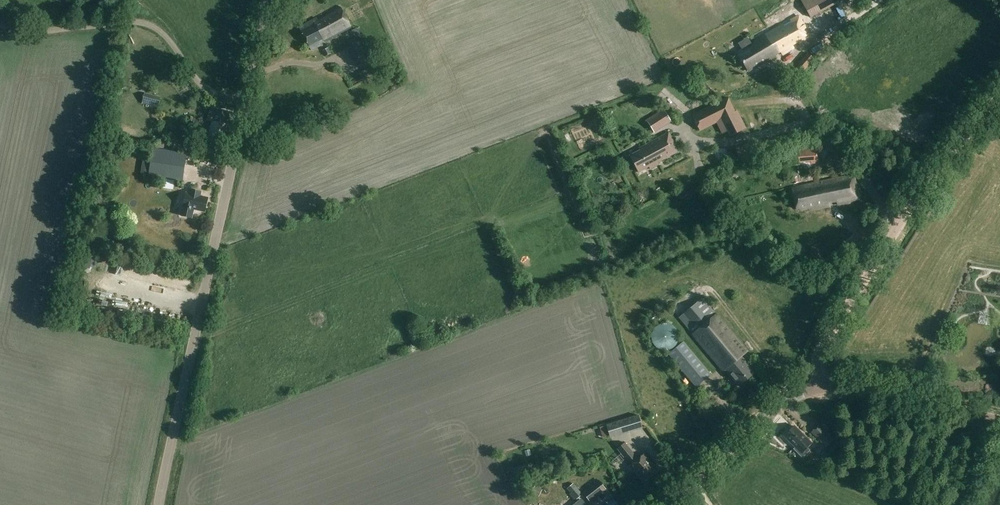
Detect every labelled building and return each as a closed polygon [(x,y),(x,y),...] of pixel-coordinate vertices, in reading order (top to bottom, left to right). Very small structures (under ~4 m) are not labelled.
[(811,18),(838,3),(837,0),(800,0),(811,18)] [(320,44),(351,28),(340,7),(321,17),(323,19),(318,22),(316,19),(310,23),(309,21),(299,27),(311,51),(321,46),(320,44)] [(781,52),(782,53),(810,36),(799,16),(770,33),(781,52)] [(768,61),(776,57),(775,56),(776,55),(781,52),(770,33),(751,44),(747,38),(738,43),(742,49),(737,52),(748,71),(767,60),(768,61)] [(347,47),(356,63),(368,56),(359,41),(347,47)] [(340,68),(352,63),(345,47),(333,53),(340,68)] [(794,68),(802,75),(814,60),(806,54),(794,68)] [(144,93),(142,104),(158,108),(160,97),(144,93)] [(727,98),(693,115),(697,121),(695,122),(699,130),(716,122),(722,133),(728,130),(731,136),(746,128),(737,111),(734,112),(727,98)] [(225,145),(228,131),(224,130),(226,124),(229,125),(231,115),(217,111),(217,113),(209,111),(207,121),(208,121),(210,122),(206,141),(225,145)] [(651,118),(657,129),(670,121),(663,111),(651,118)] [(657,129),(651,118),(646,121),(653,131),(657,129)] [(198,124),(188,122),(185,136),(190,137),(195,138),(198,124)] [(630,157),(639,173),(649,167),(651,170),(659,165),(658,164),(677,153),(672,143),(674,142),(669,133),(639,149),(641,151),(630,157)] [(175,152),(174,151),(154,148),(149,177),(182,182),(186,153),(175,152)] [(845,177),(792,188),(796,210),(799,209),(800,211),(813,208),(814,210),(831,207),(830,203),(837,201),(838,206),(858,202),(853,178),(846,179),(845,177)] [(187,192),(182,216),(191,218),(193,211),(193,209),(205,212),(207,202),(205,202),(205,199),(206,197),(201,196),(201,193),(191,191),(190,193),(187,192)] [(857,247),(862,242),(855,236),(850,240),(857,247)] [(678,318),(692,335),(720,367),(724,372),(726,370),(740,386),(756,373),(743,357),(748,353),(702,298),(678,318)] [(307,318),(299,318),(299,327),(308,327),(307,318)] [(655,347),(657,348),(659,350),(660,350),(662,351),(664,351),(666,351),(667,351),(668,350),(671,350),(673,348),(674,348),(675,346),(677,344),(677,343),(678,341),(679,339),(679,337),(679,336),(678,334),(677,332),(677,331),(676,329),(675,328),(674,327),(672,325),(670,324),(669,324),(666,324),(664,323),(663,324),(660,324),(659,325),(657,326),(656,327),(655,327),(654,329),(653,331),(652,332),(651,335),(651,336),(651,338),(651,339),(652,341),(652,343),(654,345),(654,346),(655,347)] [(668,355),(688,378),(696,388),(711,375),(684,342),(668,355)] [(607,425),(611,438),(643,429),(639,415),(607,425)] [(811,432),(826,446),(834,438),(826,430),(821,425),(819,423),(811,432)] [(794,449),(801,456),(807,451),(805,449),(811,444),(793,426),(783,436),(795,448),(794,449)] [(625,442),(617,449),(619,451),(625,458),(626,459),(631,466),(630,466),(644,481),(645,481),(647,481),(649,479),(650,477),(657,470),(644,455),(638,459),(632,452),(632,451),(627,445),(625,442)] [(833,459),(838,464),(842,460),(837,455),(833,459)] [(590,502),(600,494),(606,490),(600,481),(594,486),(583,494),(590,502)] [(567,489),(576,500),(582,494),(574,484),(567,489)] [(534,486),(531,493),(536,496),(540,489),(534,486)] [(551,493),(558,504),(562,501),(554,490),(551,493)] [(518,492),(516,499),(523,500),(525,493),(518,492)]
